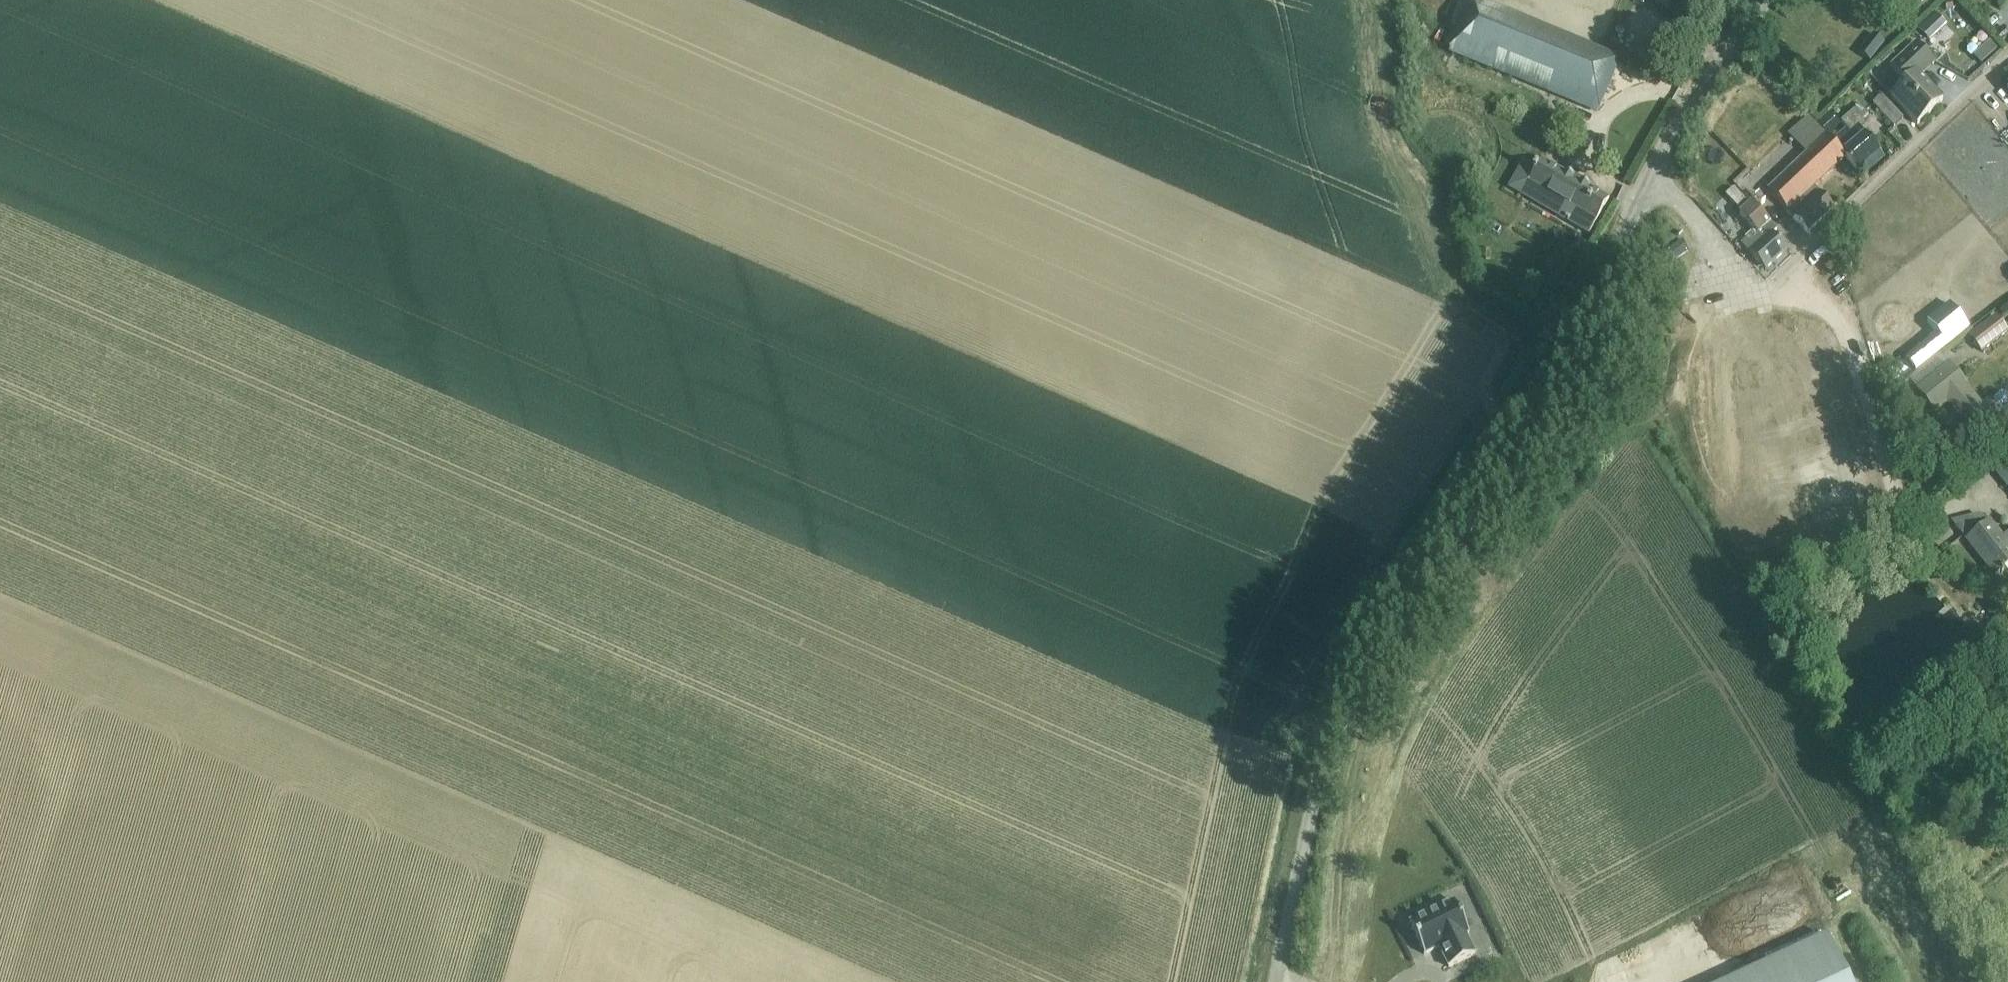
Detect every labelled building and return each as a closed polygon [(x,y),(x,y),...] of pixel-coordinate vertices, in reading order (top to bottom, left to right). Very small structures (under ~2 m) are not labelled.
[(1598,111),(1619,59),(1475,0),(1471,0),(1450,50),(1598,111)] [(1873,58),(1888,44),(1880,35),(1865,49),(1873,58)] [(1890,98),(1917,126),(1942,102),(1919,78),(1935,64),(1916,44),(1891,68),(1906,84),(1890,98)] [(1904,118),(1883,95),(1873,104),(1893,127),(1904,118)] [(1832,143),(1846,157),(1857,170),(1879,149),(1858,127),(1863,121),(1852,110),(1840,122),(1847,129),(1832,143)] [(1793,111),(1764,137),(1774,149),(1803,122),(1793,111)] [(1769,192),(1787,212),(1813,188),(1846,157),(1832,143),(1827,137),(1769,192)] [(1523,161),(1507,189),(1590,236),(1610,201),(1540,162),(1537,169),(1523,161)] [(1787,212),(1786,213),(1807,234),(1833,209),(1813,188),(1787,212)] [(1747,205),(1733,190),(1726,197),(1740,212),(1747,205)] [(1753,204),(1740,215),(1754,230),(1745,238),(1748,242),(1744,246),(1752,255),(1752,254),(1765,269),(1786,251),(1773,235),(1777,232),(1753,204)] [(1828,270),(1833,275),(1844,265),(1839,260),(1828,270)] [(1937,335),(1906,360),(1916,372),(1968,329),(1949,305),(1927,322),(1937,335)] [(1972,339),(1983,353),(2007,333),(2007,331),(1998,319),(1972,339)] [(1917,390),(1935,413),(1947,403),(1979,443),(1999,426),(1997,423),(2003,418),(2002,415),(2007,410),(2007,398),(2006,395),(2002,395),(1992,403),(1990,401),(1983,406),(1949,364),(1917,390)] [(1718,377),(1716,393),(1728,394),(1730,379),(1718,377)] [(1996,472),(2007,487),(2007,461),(1996,472)] [(1967,541),(1996,577),(2007,567),(2007,535),(2003,539),(1990,523),(1988,525),(1981,516),(1952,522),(1967,541)] [(1469,934),(1454,903),(1409,924),(1424,956),(1439,949),(1449,969),(1475,956),(1465,936),(1469,934)] [(1827,938),(1732,981),(1848,981),(1827,938)]
